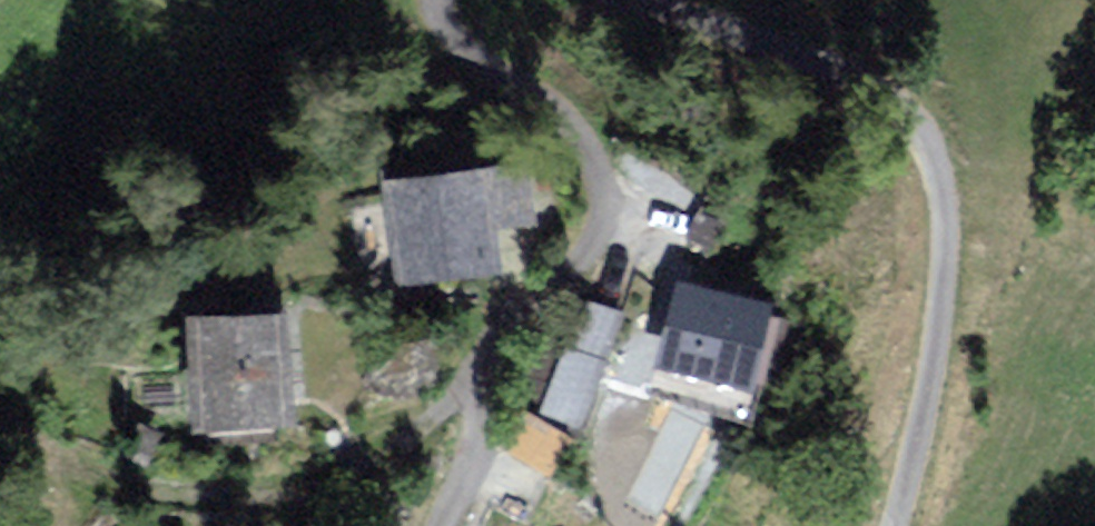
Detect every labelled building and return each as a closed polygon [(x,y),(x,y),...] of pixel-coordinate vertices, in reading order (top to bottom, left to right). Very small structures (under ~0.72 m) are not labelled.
[(525,161),(393,176),(404,273),(503,262),(498,216),(531,212),(525,161)] [(763,404),(790,305),(682,276),(656,375),(763,404)] [(582,426),(625,315),(586,300),(543,411),(582,426)] [(292,310),(199,311),(201,416),(293,415),(292,310)] [(544,474),(506,458),(490,494),(528,510),(544,474)]
